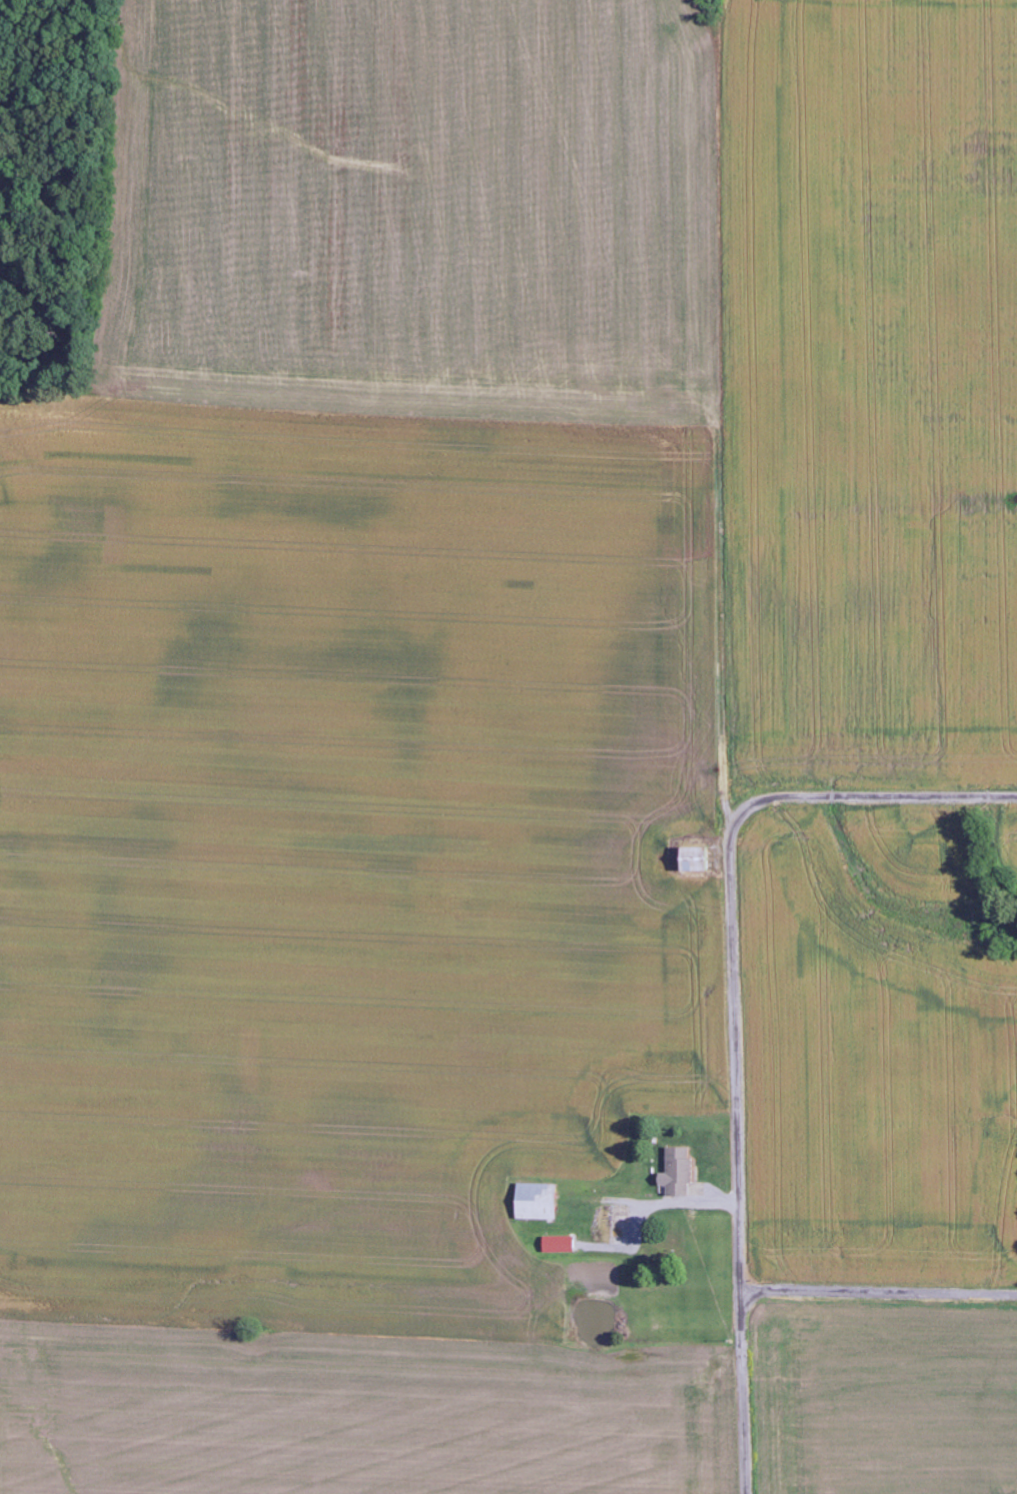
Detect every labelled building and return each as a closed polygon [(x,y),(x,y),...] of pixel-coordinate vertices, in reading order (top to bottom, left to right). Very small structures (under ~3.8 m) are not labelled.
[(682,848),(683,872),(709,871),(708,847),(682,848)] [(667,1174),(660,1174),(660,1187),(667,1187),(667,1196),(690,1196),(692,1148),(668,1148),(667,1174)] [(517,1220),(557,1221),(558,1185),(518,1184),(517,1220)] [(544,1238),(545,1254),(575,1253),(575,1237),(544,1238)]
